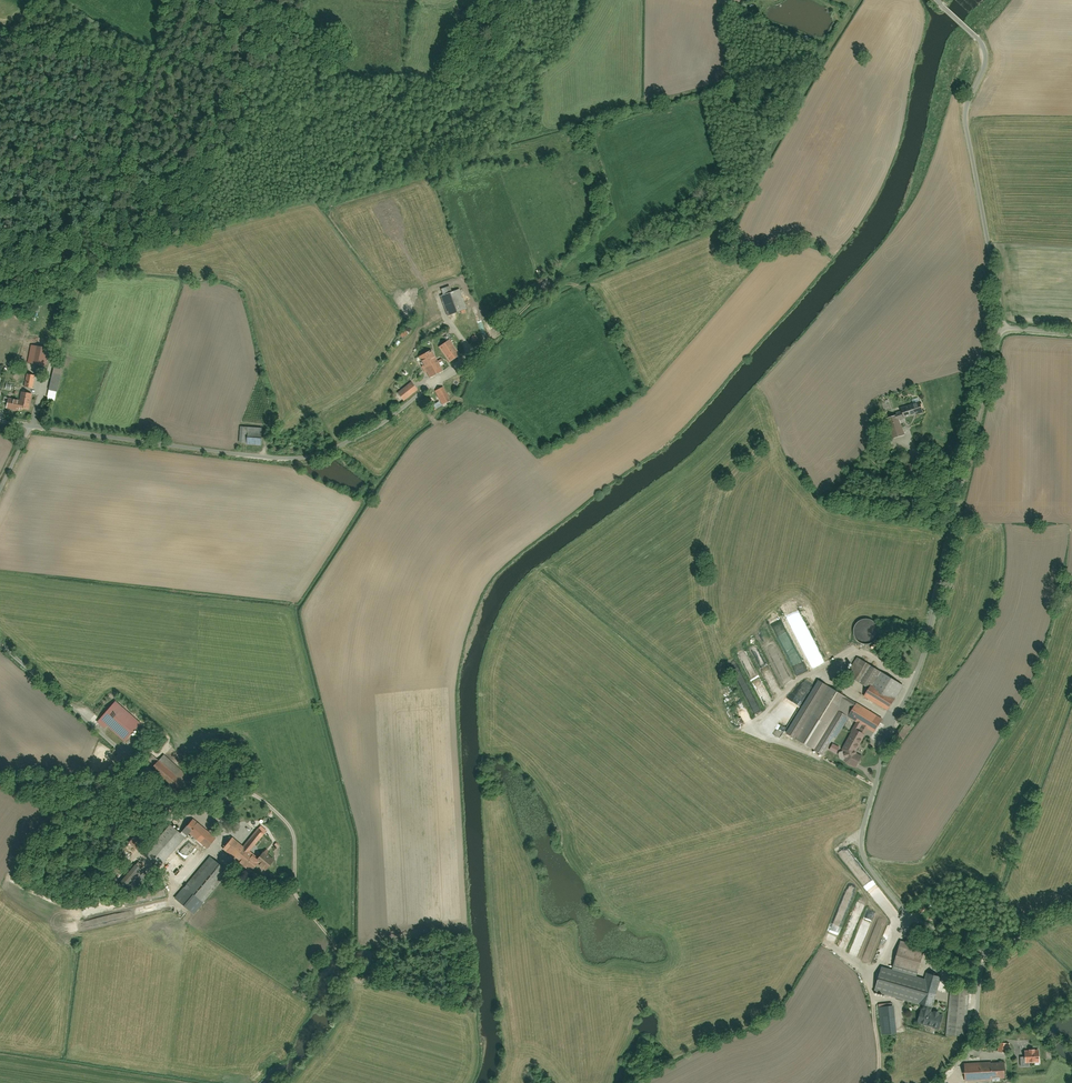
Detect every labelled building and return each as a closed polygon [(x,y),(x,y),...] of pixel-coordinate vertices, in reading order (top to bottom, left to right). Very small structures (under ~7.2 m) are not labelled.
[(443,297),(451,316),(466,309),(458,290),(443,297)] [(477,328),(477,326),(477,324),(476,322),(475,321),(474,320),(473,319),(471,318),(469,317),(468,317),(465,318),(463,319),(462,320),(461,322),(460,323),(460,325),(460,326),(460,328),(461,330),(462,331),(463,332),(464,333),(465,334),(467,334),(469,335),(470,334),(472,334),(473,333),(475,332),(476,330),(476,329),(477,328)] [(435,343),(452,365),(463,356),(450,339),(445,342),(442,338),(435,343)] [(25,365),(41,368),(45,346),(29,343),(25,365)] [(418,357),(428,380),(444,373),(434,350),(418,357)] [(462,396),(471,400),(482,377),(472,373),(462,396)] [(23,389),(33,391),(36,376),(26,374),(23,389)] [(55,382),(49,397),(56,400),(62,385),(55,382)] [(435,389),(446,411),(455,406),(443,385),(435,389)] [(20,402),(7,400),(5,411),(26,415),(29,395),(21,394),(20,402)] [(900,411),(904,422),(926,415),(922,404),(900,411)] [(890,419),(897,441),(907,438),(900,416),(890,419)] [(241,444),(262,446),(263,428),(242,426),(241,444)] [(900,463),(903,485),(913,483),(909,462),(900,463)] [(894,488),(894,501),(905,501),(905,488),(894,488)] [(780,619),(770,624),(773,631),(784,626),(780,619)] [(857,634),(854,634),(854,638),(873,641),(875,627),(869,627),(870,625),(867,624),(866,629),(863,628),(863,631),(857,631),(857,634)] [(903,683),(858,657),(850,671),(871,683),(865,693),(889,707),(903,683)] [(880,737),(888,722),(824,689),(797,740),(819,751),(838,715),(854,723),(838,753),(843,756),(840,761),(853,768),(859,757),(854,754),(865,734),(862,733),(864,728),(880,737)] [(118,700),(99,721),(106,728),(109,725),(127,741),(143,723),(118,700)] [(897,735),(903,740),(913,726),(908,722),(897,735)] [(835,753),(838,747),(831,743),(827,749),(835,753)] [(151,766),(179,792),(186,784),(173,772),(179,766),(163,752),(151,766)] [(144,853),(160,866),(187,835),(204,849),(213,838),(189,819),(180,829),(171,822),(144,853)] [(231,836),(221,847),(249,869),(256,861),(265,868),(270,861),(272,858),(262,850),(257,856),(248,849),(262,831),(255,826),(241,844),(231,836)] [(197,897),(202,901),(229,870),(213,857),(186,888),(197,897)] [(133,866),(117,884),(126,893),(143,875),(133,866)] [(846,887),(839,906),(848,909),(849,904),(848,903),(853,889),(846,887)] [(861,916),(863,908),(854,906),(852,913),(861,916)] [(926,945),(901,938),(893,967),(918,974),(926,945)] [(924,981),(878,969),(872,991),(923,1004),(921,1011),(919,1010),(915,1024),(938,1030),(943,1013),(929,1009),(939,973),(927,970),(924,981)] [(967,986),(951,985),(948,1033),(964,1034),(967,986)] [(894,1003),(879,1004),(882,1035),(896,1034),(894,1003)] [(1009,1040),(997,1039),(997,1048),(1009,1049),(1009,1040)] [(1039,1061),(1039,1051),(1026,1051),(1026,1062),(1039,1061)] [(967,1062),(967,1078),(1005,1077),(1005,1061),(967,1062)]
